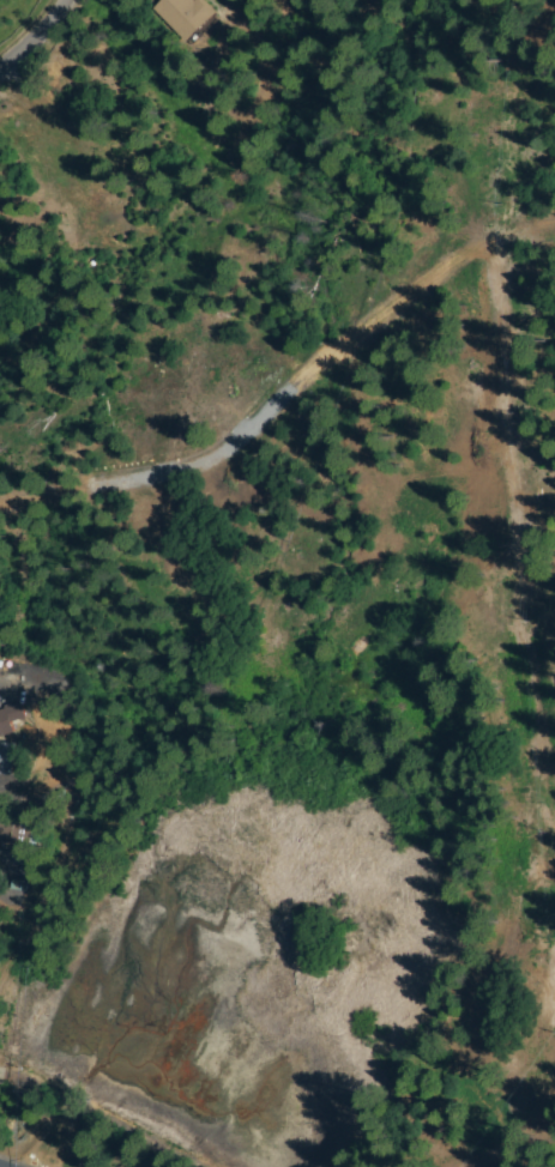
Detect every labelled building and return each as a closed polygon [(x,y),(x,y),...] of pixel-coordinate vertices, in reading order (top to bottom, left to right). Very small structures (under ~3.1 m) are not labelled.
[(155,13),(166,0),(198,0),(215,13),(189,43),(155,13)] [(24,716),(0,734),(0,711),(13,701),(24,716)] [(11,775),(0,773),(0,746),(14,748),(11,775)] [(30,851),(0,846),(0,808),(4,809),(2,817),(35,822),(30,851)]
